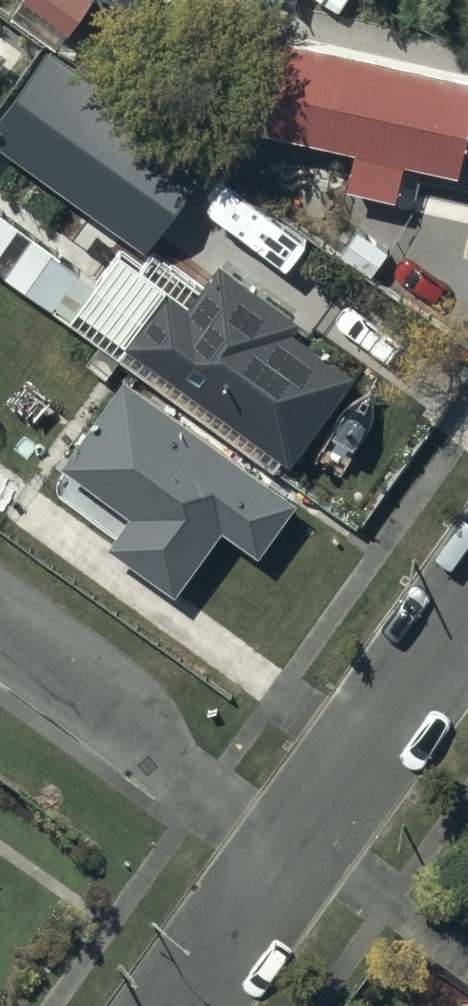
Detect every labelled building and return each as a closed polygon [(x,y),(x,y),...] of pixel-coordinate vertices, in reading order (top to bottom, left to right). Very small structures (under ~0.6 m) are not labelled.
[(283,41),(265,135),(353,152),(346,191),(394,200),(401,165),(455,175),(467,108),(467,77),(283,41)] [(49,55),(0,122),(0,151),(146,256),(208,169),(49,55)] [(275,475),(287,458),(291,461),(349,377),(294,339),(300,329),(216,271),(203,290),(152,253),(141,268),(117,251),(91,286),(0,220),(0,274),(275,475)] [(294,505),(122,379),(59,465),(134,519),(113,548),(175,594),(220,532),(255,558),(294,505)]
